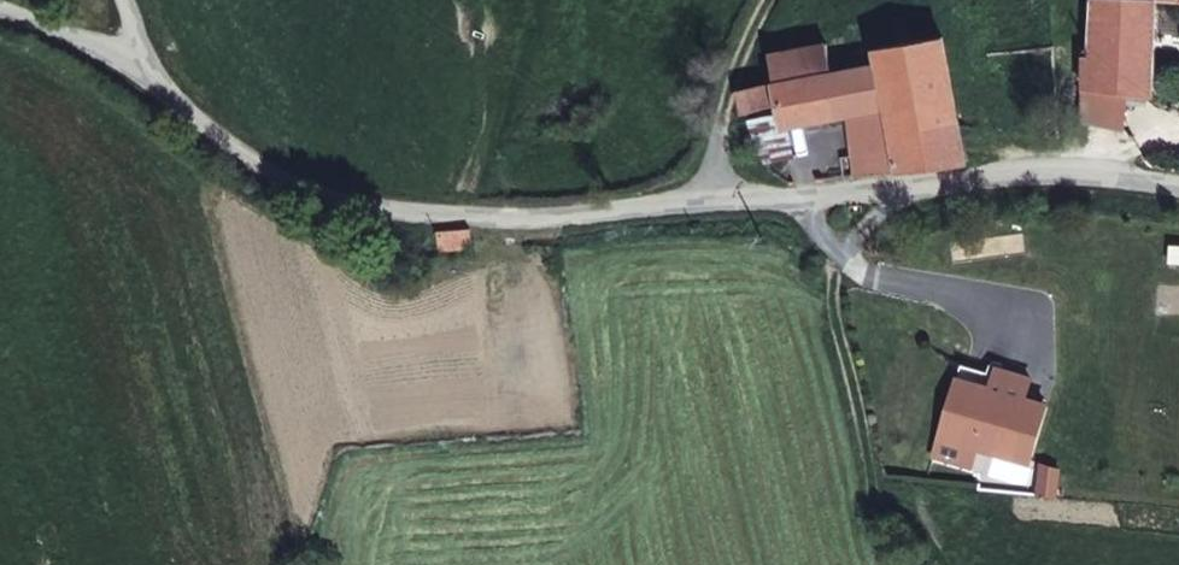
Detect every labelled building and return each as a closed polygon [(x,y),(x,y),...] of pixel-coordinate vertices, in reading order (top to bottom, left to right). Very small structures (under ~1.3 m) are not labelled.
[(1078,62),(1077,94),(1120,99),(1141,102),(1145,4),(1088,4),(1086,61),(1078,62)] [(952,174),(938,34),(873,45),(876,67),(827,73),(824,48),(765,57),(768,91),(736,94),(725,120),(732,130),(772,127),(835,124),(878,121),(885,179),(952,174)] [(1075,132),(1118,144),(1120,99),(1077,94),(1075,132)] [(835,124),(839,164),(841,183),(885,179),(878,121),(835,124)] [(758,170),(776,166),(772,127),(732,130),(758,170)] [(825,185),(841,183),(839,164),(824,165),(825,185)] [(428,225),(428,230),(428,247),(465,247),(466,233),(463,225),(428,225)] [(982,404),(987,385),(954,375),(948,394),(982,404)] [(1023,389),(988,379),(987,385),(982,404),(948,394),(932,452),(1021,477),(1039,415),(1016,408),(1023,389)]
